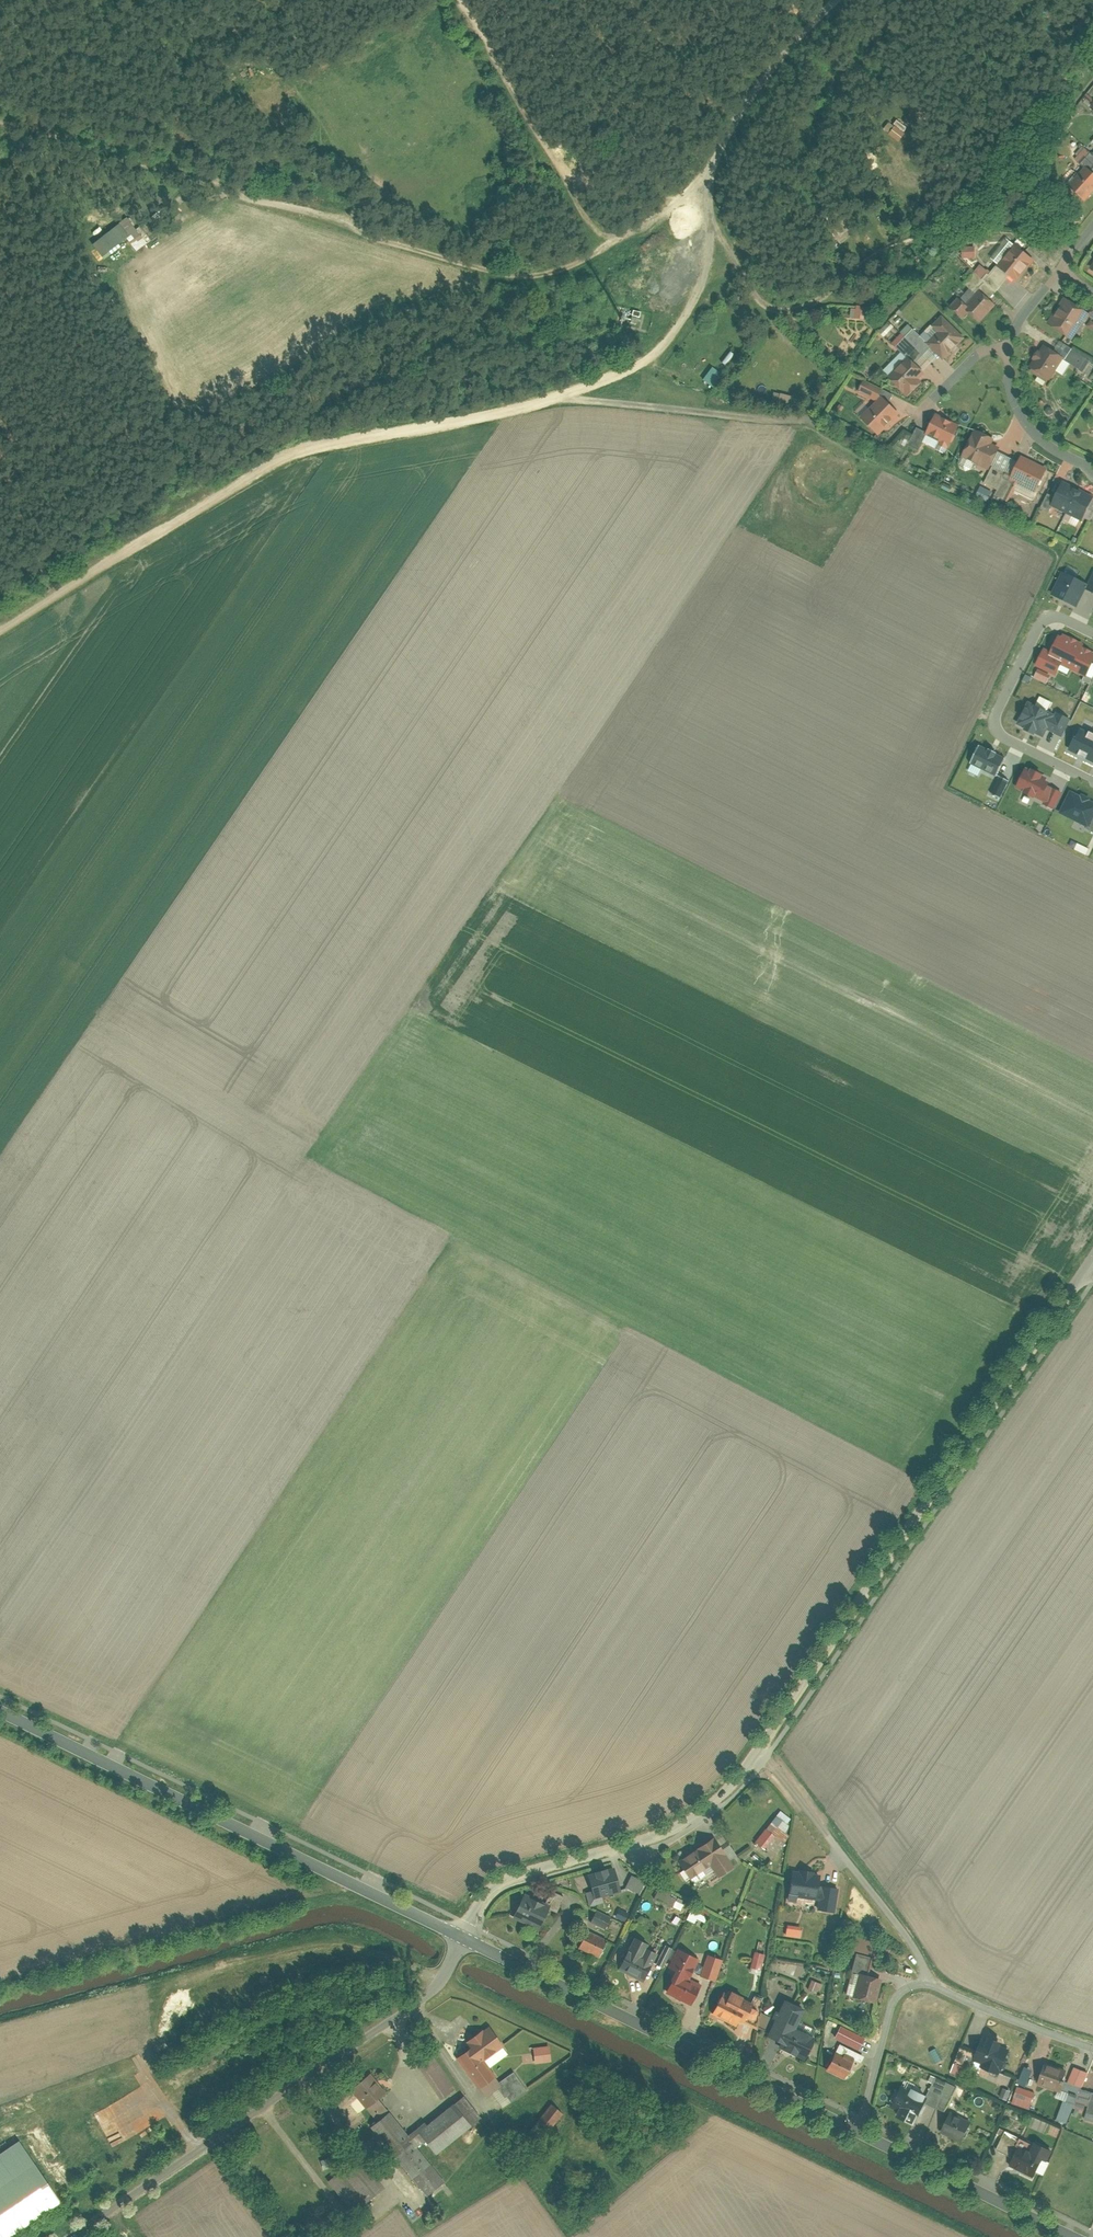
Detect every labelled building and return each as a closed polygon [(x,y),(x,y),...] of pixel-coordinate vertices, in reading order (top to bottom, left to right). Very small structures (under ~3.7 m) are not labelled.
[(888,124),(882,132),(897,143),(907,130),(896,122),(892,127),(888,124)] [(1082,167),(1066,184),(1083,200),(1092,190),(1092,177),(1082,167)] [(129,213),(91,242),(104,259),(129,239),(137,250),(150,240),(129,213)] [(1034,259),(1016,243),(997,266),(1015,282),(1034,259)] [(965,258),(979,258),(979,249),(965,249),(965,258)] [(987,278),(992,270),(983,265),(978,273),(987,278)] [(993,305),(977,293),(963,311),(979,324),(993,305)] [(1063,299),(1046,325),(1071,341),(1088,315),(1063,299)] [(866,307),(856,306),(854,317),(865,318),(866,307)] [(963,339),(941,316),(919,337),(941,360),(963,339)] [(1027,371),(1047,384),(1063,359),(1042,346),(1027,371)] [(923,373),(906,356),(887,376),(904,393),(923,373)] [(722,372),(713,366),(704,378),(712,384),(722,372)] [(881,387),(859,380),(855,392),(874,398),(858,415),(877,434),(898,412),(879,393),(881,387)] [(780,393),(773,392),(771,400),(778,401),(780,393)] [(780,392),(780,393),(778,401),(791,405),(793,396),(780,392)] [(935,415),(925,436),(948,447),(958,426),(935,415)] [(974,431),(961,458),(989,471),(999,449),(991,446),(994,440),(974,431)] [(1021,457),(1009,481),(1017,485),(1014,491),(1032,499),(1046,470),(1021,457)] [(1064,482),(1051,507),(1066,515),(1078,490),(1064,482)] [(979,498),(992,502),(996,491),(984,486),(979,498)] [(1066,515),(1081,522),(1092,499),(1092,497),(1078,490),(1066,515)] [(1061,573),(1050,595),(1076,608),(1087,585),(1061,573)] [(1034,667),(1055,677),(1060,667),(1085,679),(1092,662),(1092,653),(1082,648),(1084,645),(1063,635),(1061,638),(1057,636),(1050,653),(1043,649),(1034,667)] [(1026,703),(1016,726),(1043,739),(1046,731),(1061,738),(1069,720),(1055,713),(1054,716),(1026,703)] [(1080,728),(1069,752),(1092,763),(1092,734),(1080,728)] [(1006,758),(982,747),(974,764),(998,776),(1006,758)] [(1025,768),(1015,789),(1040,801),(1046,787),(1050,779),(1025,768)] [(1046,787),(1040,801),(1043,803),(1042,805),(1053,810),(1061,794),(1046,787)] [(1059,814),(1088,829),(1092,819),(1092,803),(1069,792),(1059,814)] [(792,1836),(787,1832),(792,1825),(789,1823),(793,1818),(782,1810),(758,1842),(777,1856),(792,1836)] [(712,1833),(676,1859),(692,1880),(727,1855),(712,1833)] [(587,1874),(594,1897),(620,1889),(613,1866),(587,1874)] [(792,1869),(788,1893),(814,1898),(817,1883),(818,1874),(792,1869)] [(629,1887),(643,1893),(648,1880),(633,1875),(629,1887)] [(840,1885),(817,1883),(815,1904),(838,1906),(840,1885)] [(656,1897),(682,1910),(686,1901),(660,1889),(656,1897)] [(548,1905),(521,1893),(509,1917),(537,1930),(548,1905)] [(706,1922),(709,1916),(693,1909),(689,1919),(697,1923),(699,1919),(706,1922)] [(609,1929),(615,1917),(600,1910),(594,1921),(609,1929)] [(789,1936),(804,1937),(804,1925),(789,1925),(789,1936)] [(579,1944),(600,1956),(608,1942),(587,1930),(579,1944)] [(615,1963),(642,1979),(657,1951),(630,1936),(615,1963)] [(679,1948),(670,1965),(688,1976),(698,1958),(679,1948)] [(752,1969),(762,1971),(767,1954),(756,1951),(752,1969)] [(704,1977),(720,1980),(725,1958),(709,1954),(704,1977)] [(854,1999),(877,2005),(884,1979),(868,1975),(872,1958),(857,1955),(847,1995),(854,1997),(854,1999)] [(658,1985),(690,2004),(702,1983),(688,1976),(670,1965),(658,1985)] [(821,1992),(824,1983),(813,1980),(810,1989),(821,1992)] [(712,2009),(741,2026),(751,2008),(722,1992),(712,2009)] [(760,2034),(785,2048),(795,2031),(808,2008),(782,1994),(760,2034)] [(488,2024),(465,2041),(468,2046),(455,2056),(485,2098),(499,2088),(502,2086),(498,2082),(483,2061),(504,2046),(488,2024)] [(841,2026),(835,2036),(857,2049),(863,2038),(841,2026)] [(785,2048),(802,2058),(812,2041),(795,2031),(785,2048)] [(988,2038),(984,2046),(978,2043),(977,2045),(965,2040),(956,2064),(971,2071),(974,2063),(1002,2075),(1012,2050),(1003,2046),(1004,2045),(988,2038)] [(548,2045),(532,2047),(534,2064),(550,2062),(548,2045)] [(819,2060),(846,2076),(854,2061),(827,2045),(819,2060)] [(431,2056),(416,2065),(439,2099),(453,2089),(431,2056)] [(1069,2074),(1047,2065),(1039,2084),(1061,2093),(1069,2074)] [(1088,2074),(1072,2069),(1067,2084),(1083,2089),(1088,2074)] [(502,2086),(499,2088),(505,2096),(507,2094),(512,2101),(527,2090),(513,2071),(498,2082),(502,2086)] [(369,2075),(352,2089),(377,2119),(368,2127),(425,2196),(443,2180),(413,2144),(422,2137),(436,2154),(471,2126),(451,2102),(424,2123),(422,2121),(406,2134),(376,2097),(383,2092),(369,2075)] [(928,2097),(902,2085),(894,2103),(920,2115),(928,2097)] [(1035,2093),(1017,2087),(1011,2105),(1029,2111),(1035,2093)] [(1073,2109),(1092,2116),(1092,2095),(1079,2091),(1075,2105),(1073,2109)] [(1075,2105),(1063,2101),(1056,2122),(1068,2126),(1073,2109),(1075,2105)] [(562,2113),(548,2104),(537,2121),(551,2130),(562,2113)] [(973,2121),(949,2111),(941,2130),(964,2140),(973,2121)] [(1052,2152),(1020,2138),(1007,2168),(1033,2179),(1035,2173),(1041,2176),(1052,2152)] [(59,2202),(18,2141),(0,2153),(0,2236),(7,2236),(59,2202)] [(358,2156),(328,2180),(353,2210),(382,2186),(358,2156)] [(330,2157),(318,2160),(321,2170),(332,2167),(330,2157)]
